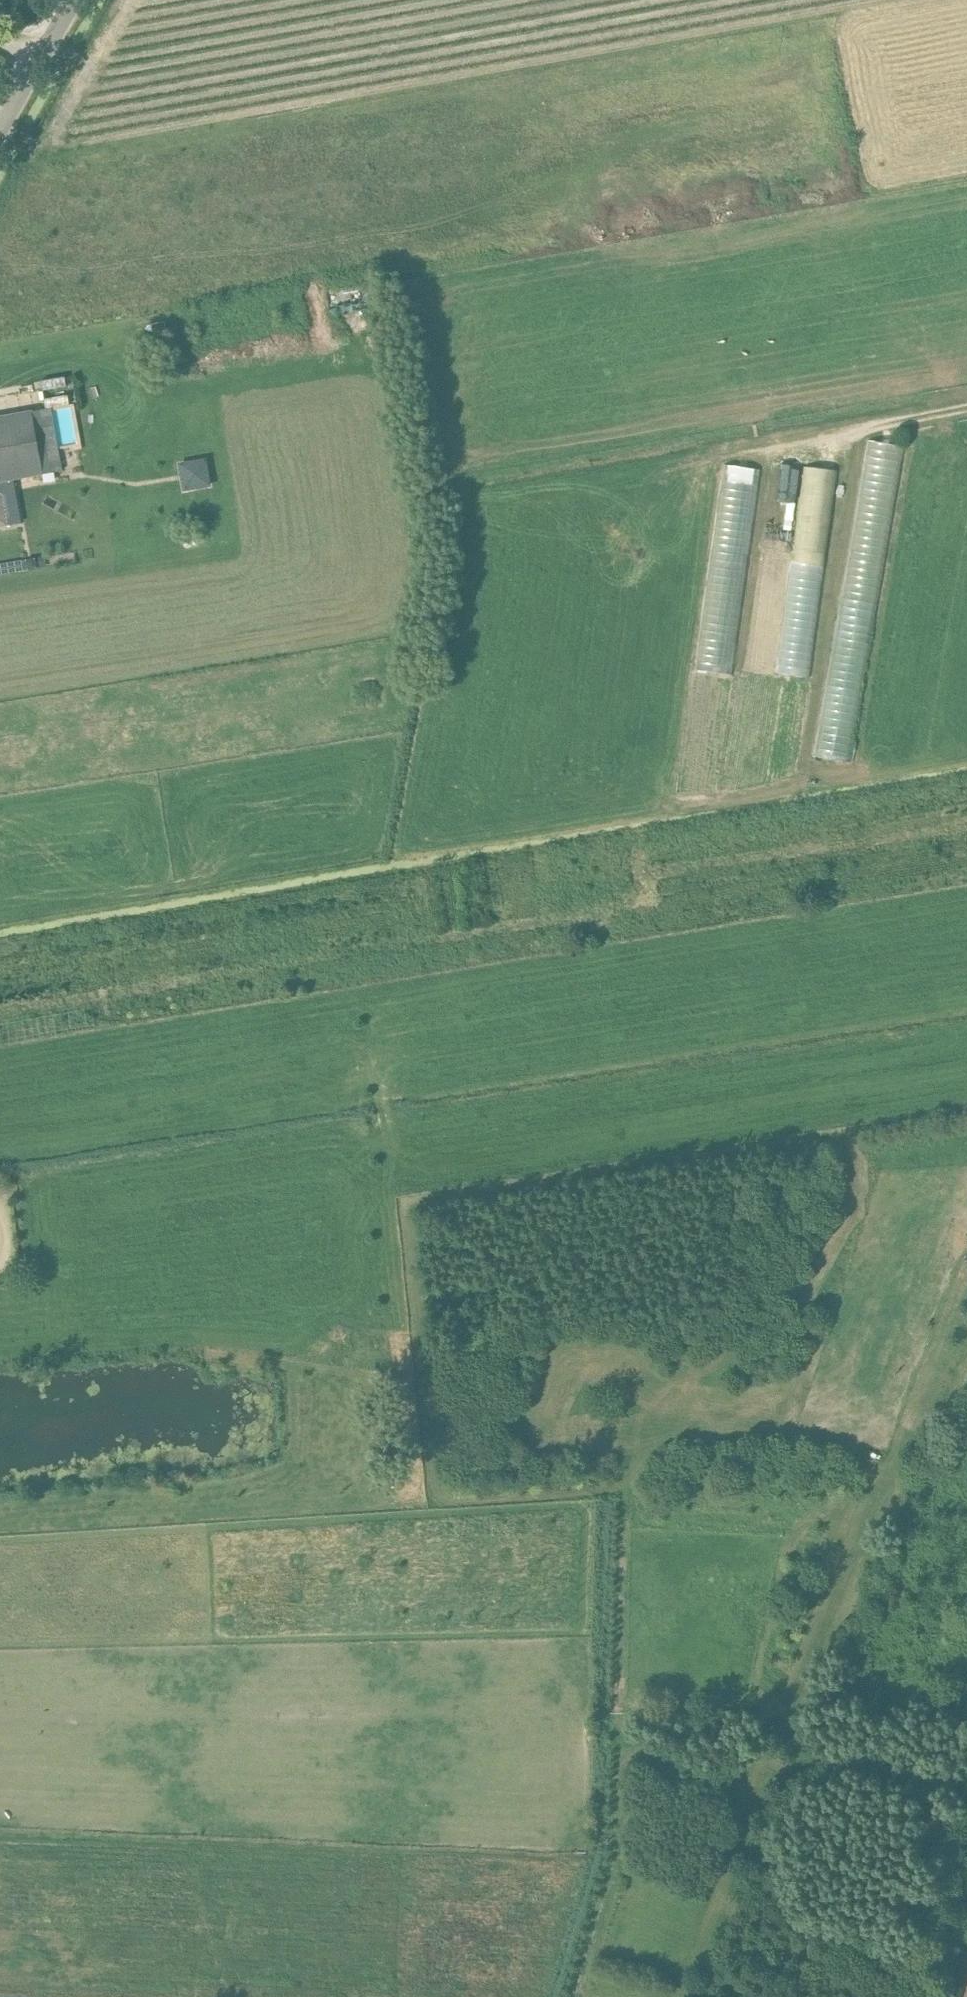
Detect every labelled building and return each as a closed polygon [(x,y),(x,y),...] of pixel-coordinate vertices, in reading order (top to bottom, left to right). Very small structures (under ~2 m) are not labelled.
[(32,409),(0,415),(0,482),(74,468),(67,432),(56,434),(51,406),(32,409)] [(864,438),(817,756),(853,762),(900,443),(864,438)] [(720,462),(698,669),(735,673),(757,466),(720,462)] [(802,464),(777,673),(810,677),(835,468),(802,464)]
